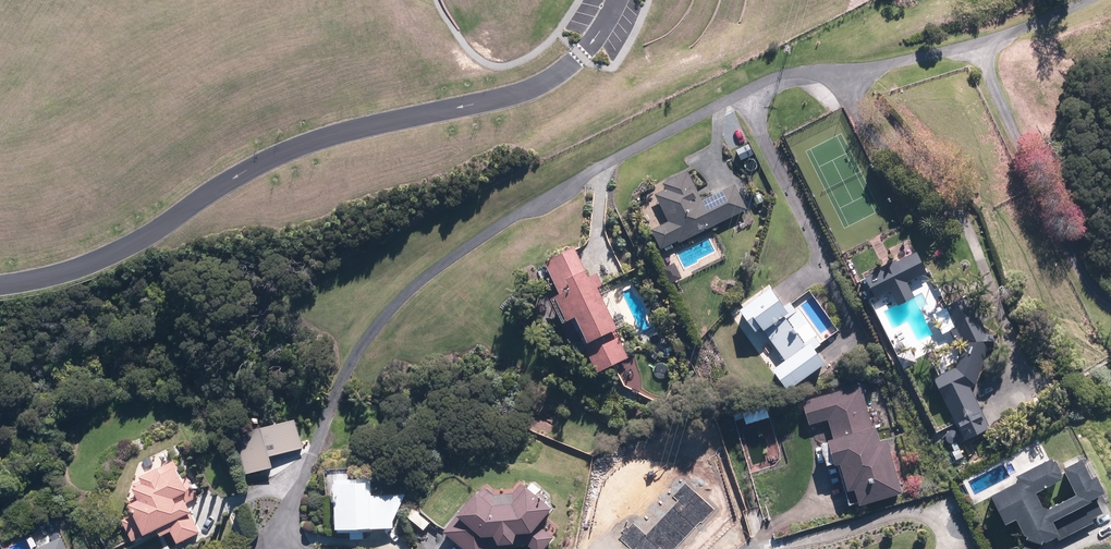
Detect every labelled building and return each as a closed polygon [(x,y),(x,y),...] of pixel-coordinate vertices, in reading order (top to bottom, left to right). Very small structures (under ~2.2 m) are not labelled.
[(747,148),(739,152),(742,159),(750,155),(747,148)] [(702,199),(687,169),(663,182),(666,188),(655,193),(668,220),(651,228),(661,248),(678,239),(679,242),(747,208),(735,183),(702,199)] [(759,190),(752,194),(757,204),(764,200),(759,190)] [(575,246),(544,261),(559,292),(554,295),(566,320),(576,316),(585,336),(581,338),(597,371),(628,356),(614,328),(618,327),(598,285),(603,283),(598,272),(589,276),(575,246)] [(927,272),(917,250),(897,260),(896,258),(879,266),(880,268),(865,276),(876,297),(891,290),(898,305),(915,297),(908,281),(927,272)] [(770,286),(740,308),(756,330),(761,326),(785,358),(773,368),(788,388),(825,361),(815,347),(821,343),(814,334),(804,341),(786,317),(797,310),(790,301),(785,305),(770,286)] [(988,333),(968,293),(945,304),(956,325),(950,328),(958,345),(964,341),(955,366),(933,376),(964,440),(990,427),(971,387),(976,384),(989,347),(994,346),(993,332),(988,333)] [(651,349),(648,353),(655,359),(658,355),(651,349)] [(869,376),(870,383),(881,380),(879,373),(869,376)] [(861,383),(803,399),(809,423),(828,418),(834,437),(828,438),(829,441),(822,443),(828,463),(835,461),(836,463),(837,463),(848,504),(859,501),(859,503),(903,491),(888,436),(881,439),(877,425),(873,426),(861,383)] [(746,410),(733,413),(735,419),(747,416),(746,410)] [(233,430),(245,474),(272,466),(270,456),(303,447),(297,422),(263,431),(261,423),(233,430)] [(959,447),(957,441),(951,444),(955,450),(959,447)] [(963,456),(959,447),(955,450),(952,451),(956,459),(963,456)] [(1079,456),(989,494),(1013,548),(1023,548),(1104,515),(1079,456)] [(161,473),(157,466),(139,474),(143,481),(131,486),(137,498),(128,502),(134,514),(122,520),(132,540),(156,528),(160,535),(170,530),(176,542),(199,531),(189,511),(190,511),(181,493),(187,490),(175,466),(161,473)] [(371,494),(371,477),(336,478),(336,482),(333,482),(335,527),(337,528),(337,531),(350,531),(351,538),(364,538),(363,530),(373,530),(372,528),(393,527),(393,520),(405,494),(371,494)] [(715,510),(686,483),(673,497),(678,501),(646,535),(634,523),(629,529),(626,527),(622,531),(624,533),(620,538),(631,548),(674,548),(700,522),(702,523),(715,510)] [(532,548),(545,548),(553,538),(538,528),(552,510),(519,485),(504,505),(479,486),(443,534),(464,548),(487,548),(489,546),(526,545),(532,548)] [(67,537),(41,548),(73,548),(67,537)]
